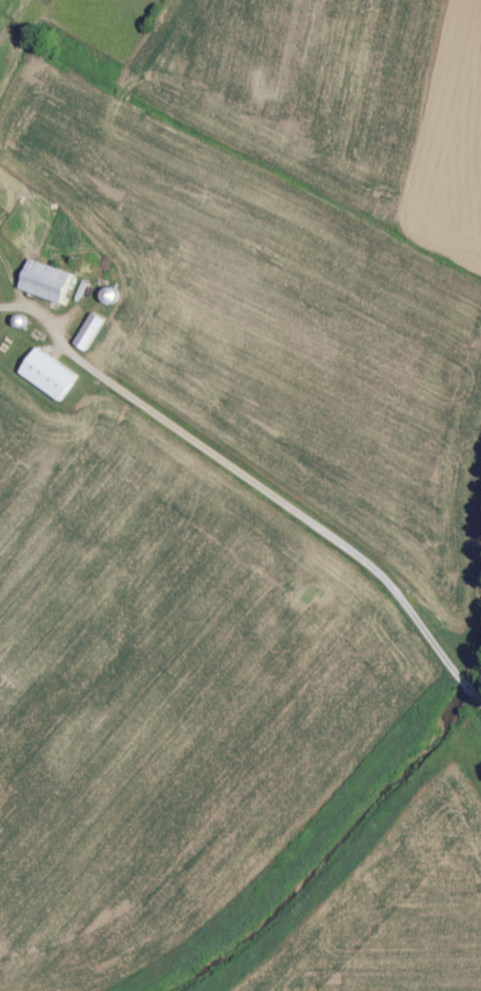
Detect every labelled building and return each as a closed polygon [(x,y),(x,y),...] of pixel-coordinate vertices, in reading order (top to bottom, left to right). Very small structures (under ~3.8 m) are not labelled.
[(63,303),(72,272),(27,258),(17,289),(63,303)] [(102,318),(88,311),(72,344),(86,351),(102,318)] [(58,401),(75,376),(35,348),(17,372),(58,401)]
